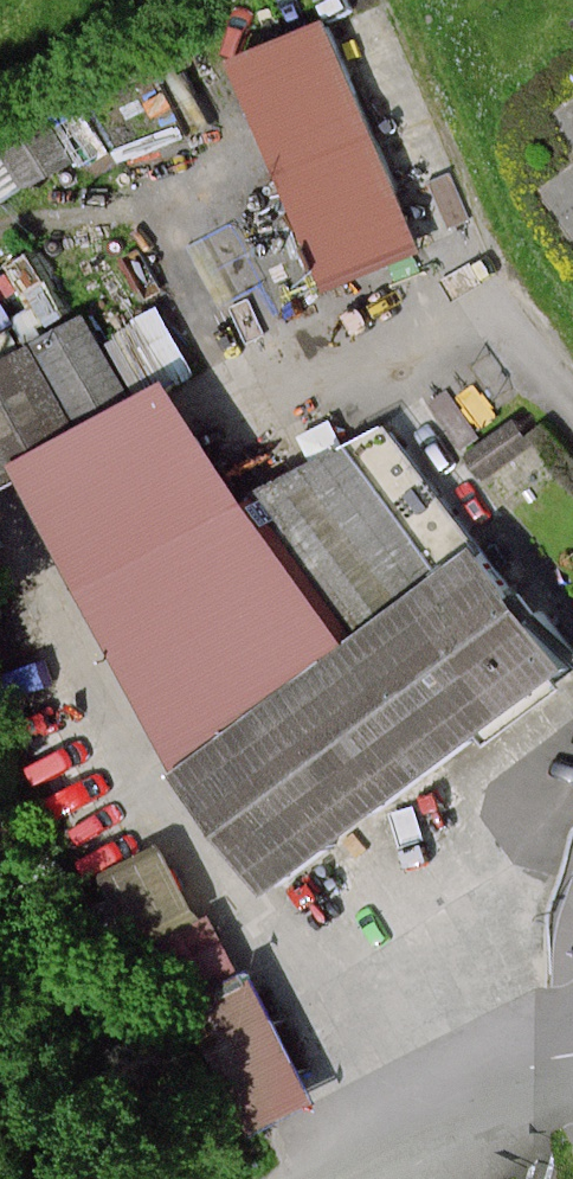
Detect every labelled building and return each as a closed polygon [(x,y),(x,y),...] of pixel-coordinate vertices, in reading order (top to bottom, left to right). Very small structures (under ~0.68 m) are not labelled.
[(333,16),(244,52),(340,286),(429,249),(333,16)] [(26,316),(3,275),(0,277),(0,330),(26,316)] [(149,381),(106,300),(0,355),(0,459),(149,381)] [(184,378),(31,457),(194,776),(372,640),(263,489),(184,378)] [(395,422),(263,489),(372,640),(497,544),(395,422)] [(194,776),(285,893),(572,675),(572,640),(497,544),(372,640),(194,776)] [(212,921),(176,847),(120,875),(156,948),(162,945),(212,921)] [(220,917),(212,921),(162,945),(192,1005),(252,973),(220,917)] [(258,970),(252,973),(192,1005),(262,1135),(328,1099),(258,970)]
